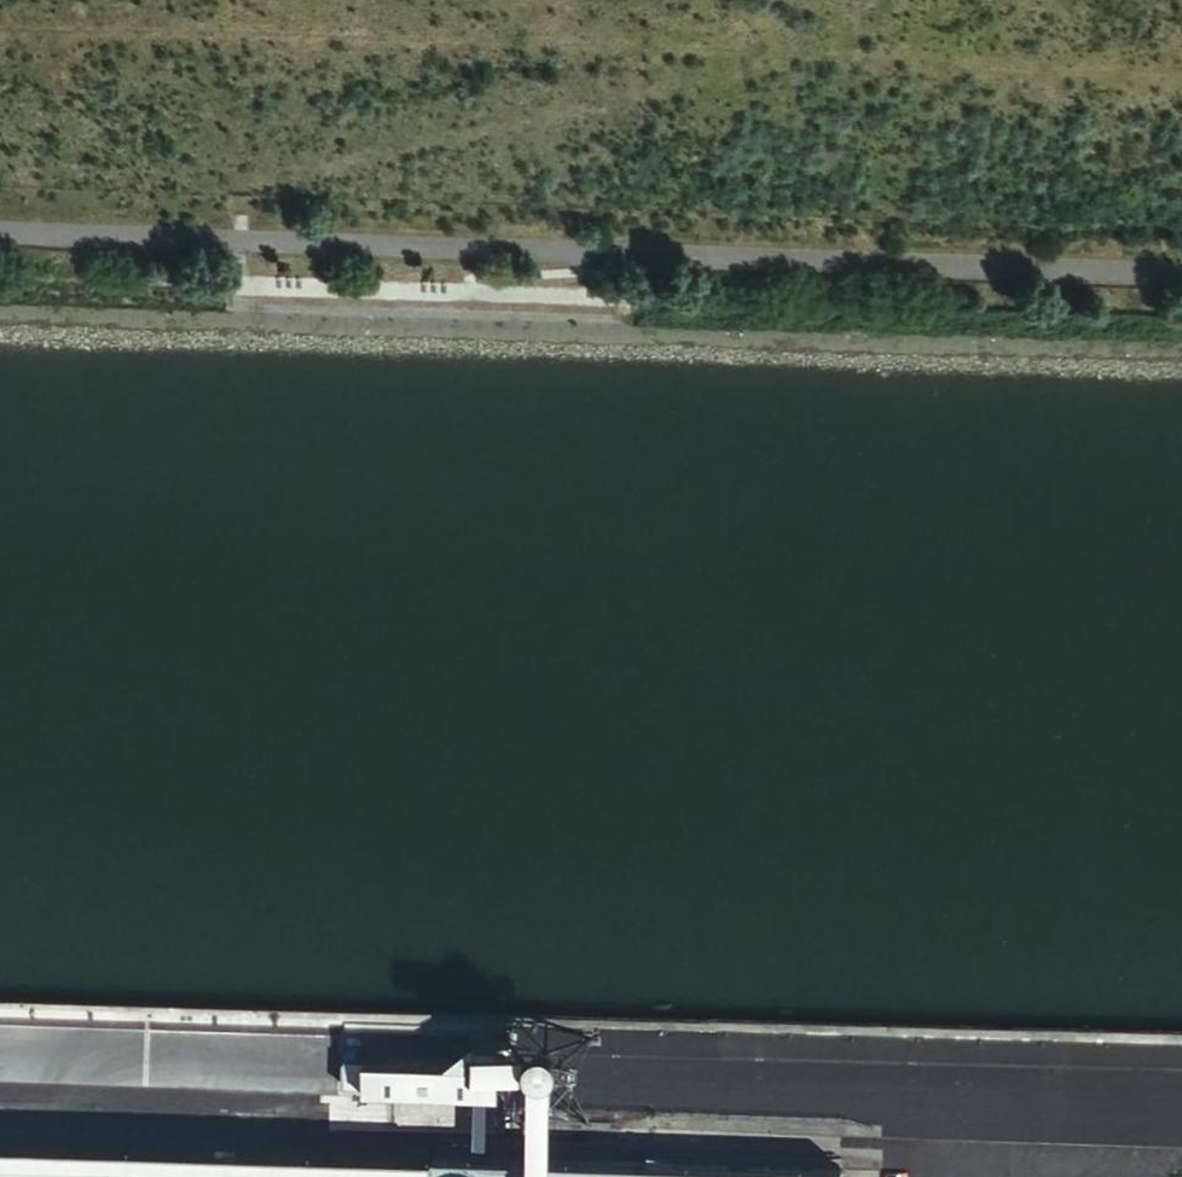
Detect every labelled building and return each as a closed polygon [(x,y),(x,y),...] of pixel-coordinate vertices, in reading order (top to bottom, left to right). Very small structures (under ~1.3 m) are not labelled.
[(0,1142),(0,1176),(434,1176),(435,1155),(0,1142)] [(435,1155),(434,1176),(843,1176),(843,1167),(435,1155)]
